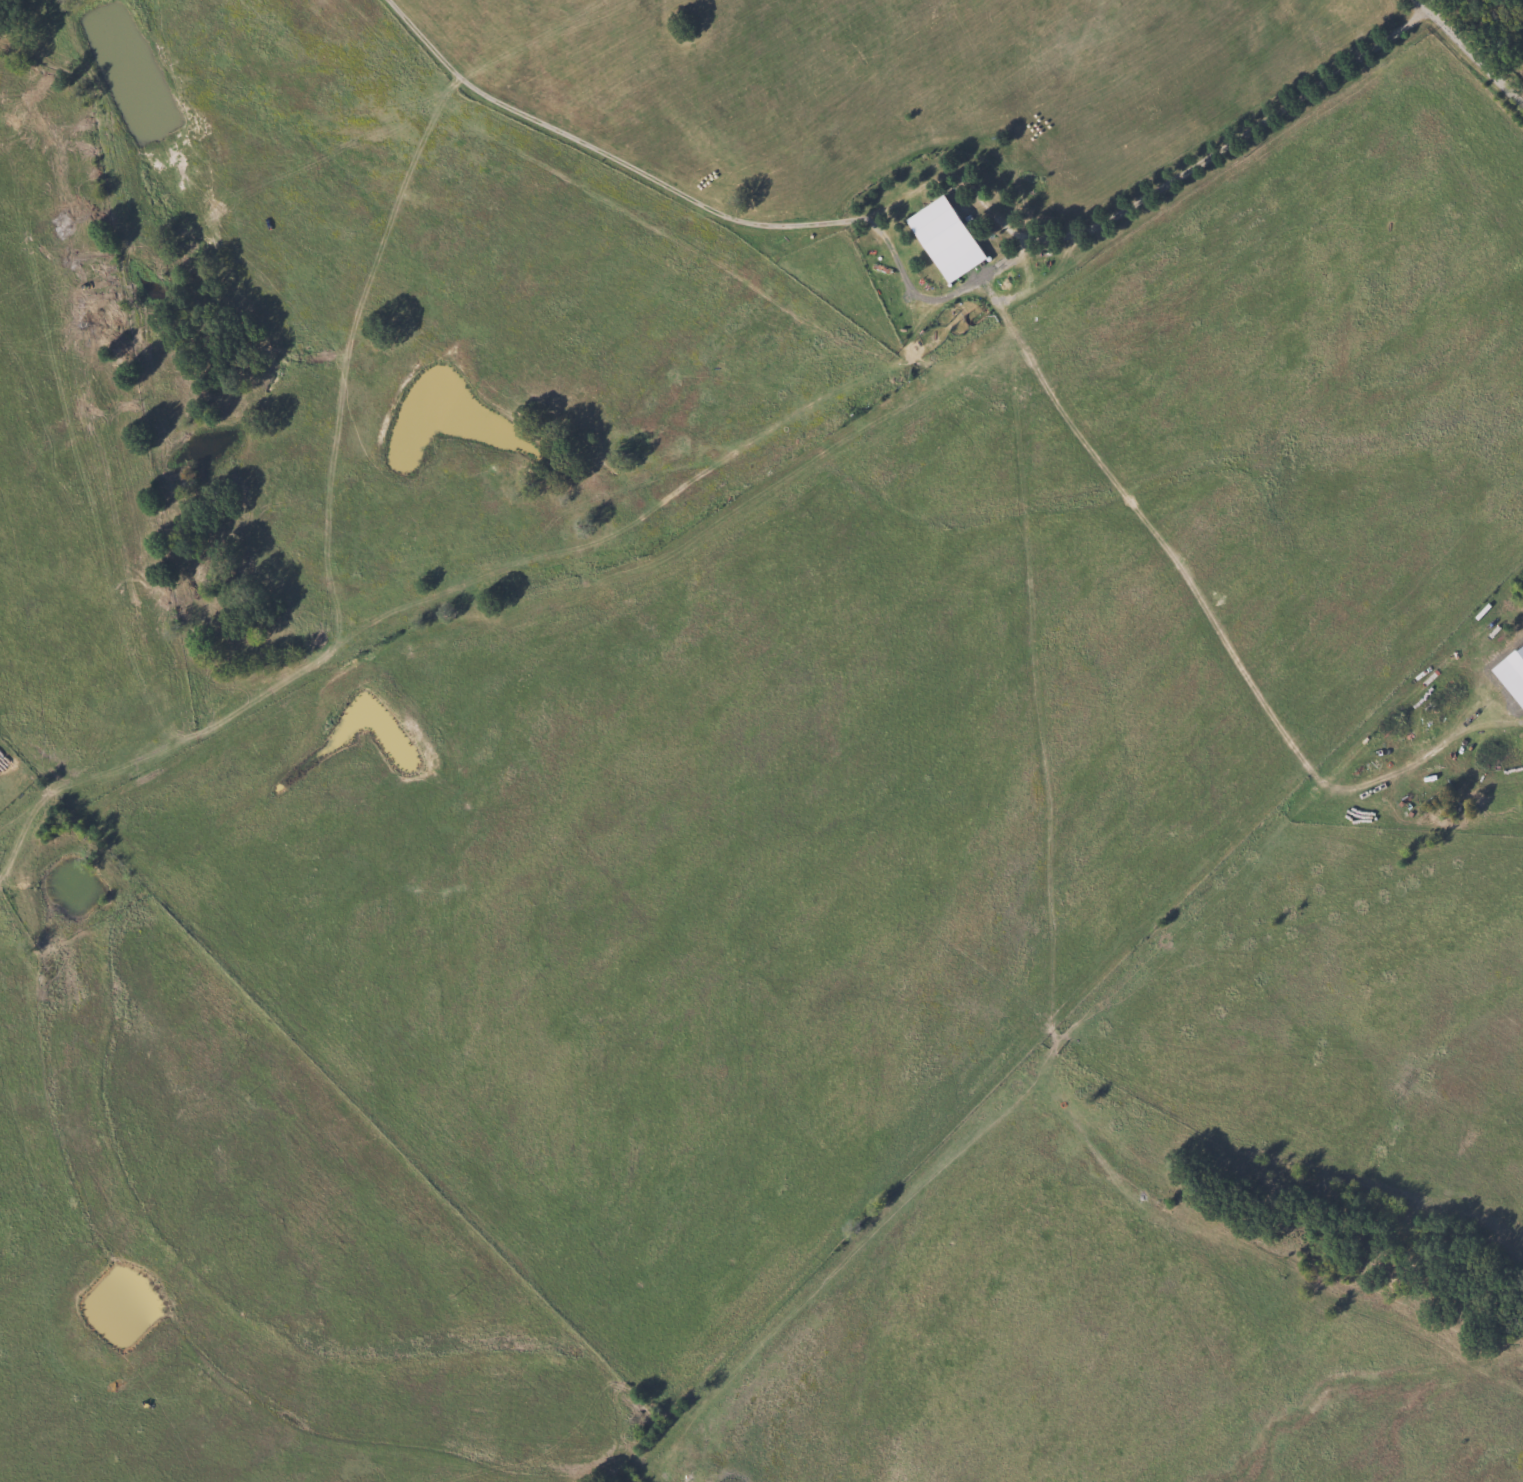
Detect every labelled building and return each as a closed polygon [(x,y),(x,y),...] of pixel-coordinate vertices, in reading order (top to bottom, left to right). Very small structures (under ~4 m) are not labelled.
[(900,218),(939,194),(979,261),(940,284),(900,218)] [(1519,641),(1522,646),(1522,709),(1519,712),(1485,669),(1519,641)]
